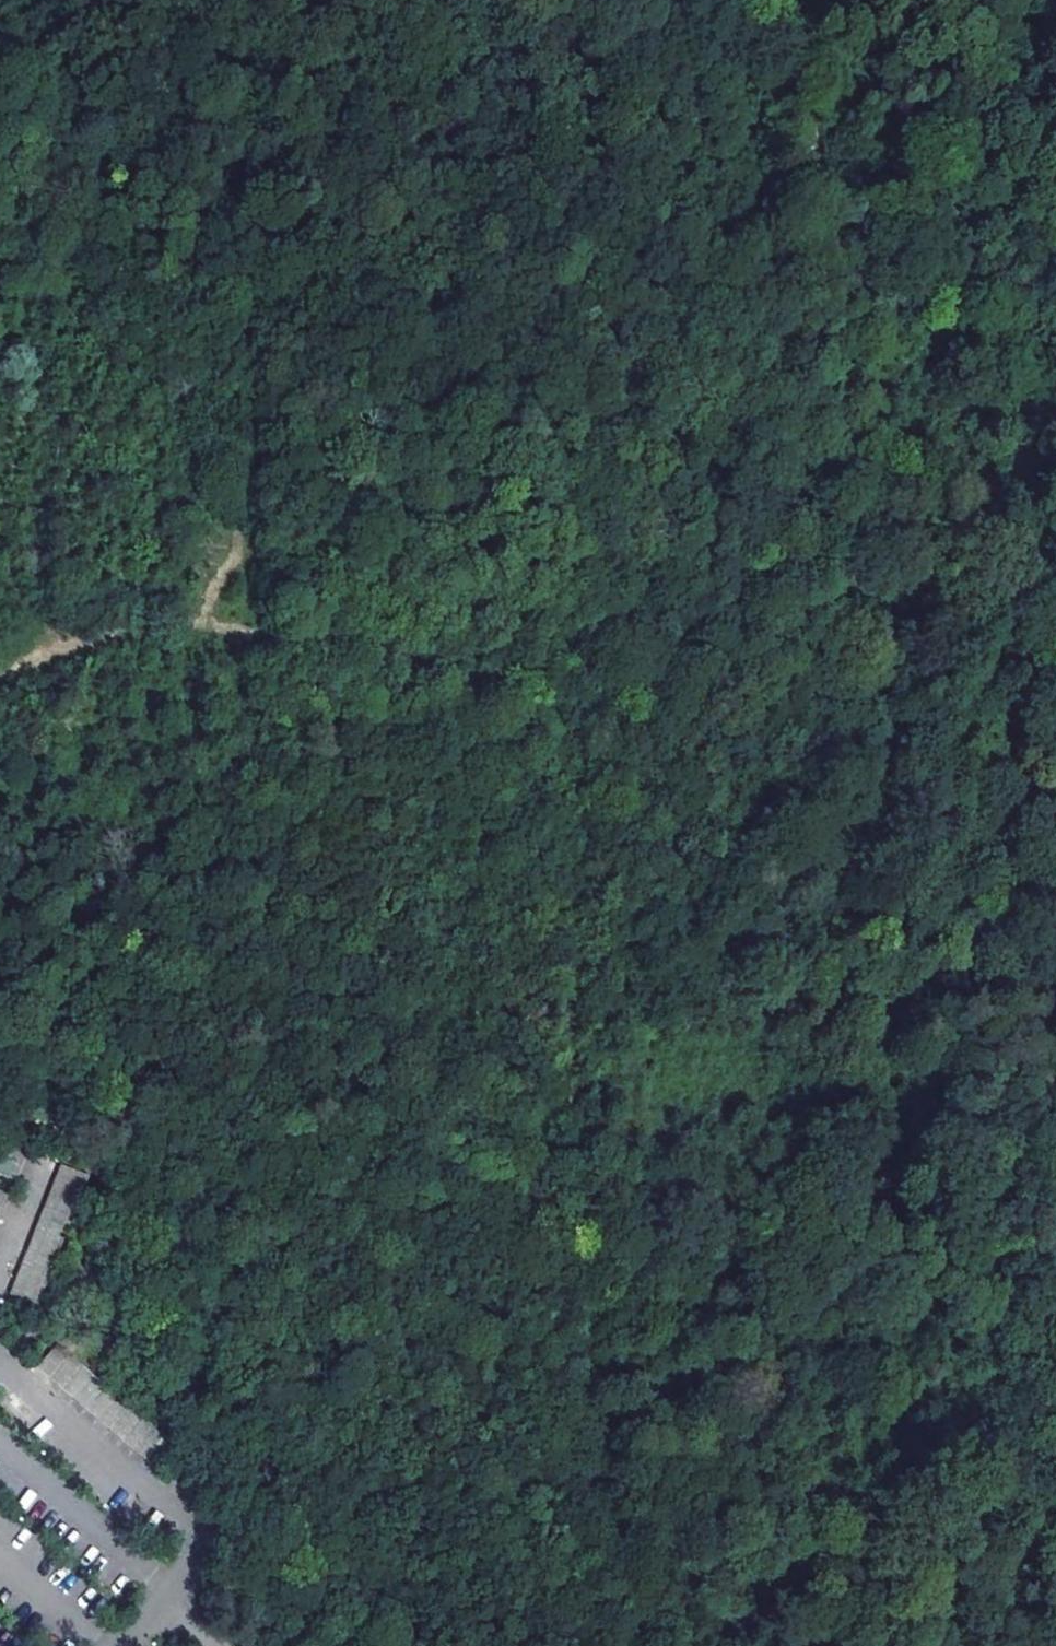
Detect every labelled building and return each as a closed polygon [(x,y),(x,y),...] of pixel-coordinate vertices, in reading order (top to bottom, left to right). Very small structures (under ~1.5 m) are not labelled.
[(0,1147),(0,1174),(17,1181),(28,1152),(2,1142),(0,1147)] [(90,1177),(62,1166),(13,1294),(41,1305),(90,1177)] [(12,1196),(0,1191),(0,1227),(12,1196)] [(178,1448),(59,1347),(40,1369),(158,1471),(178,1448)]
